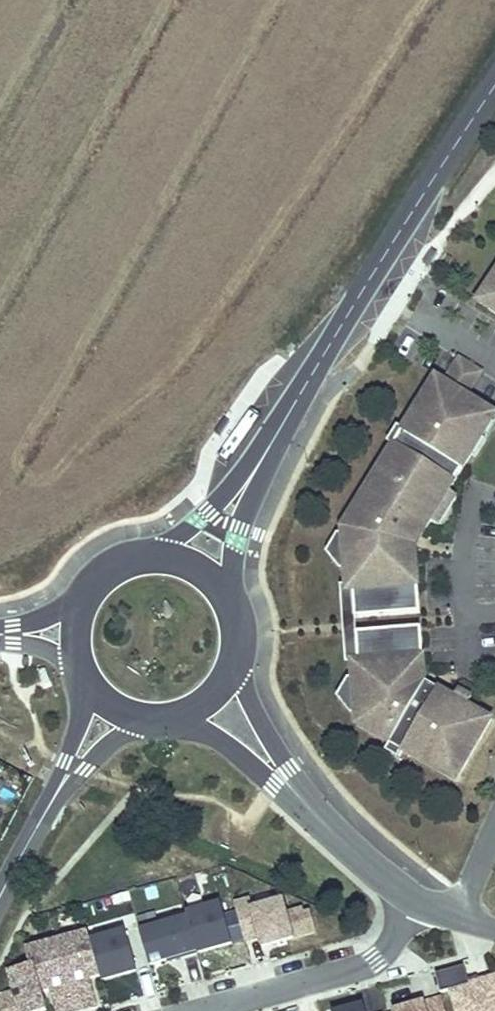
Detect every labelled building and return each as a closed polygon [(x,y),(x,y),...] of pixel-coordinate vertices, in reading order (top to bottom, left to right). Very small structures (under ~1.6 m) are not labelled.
[(479,301),(494,311),(494,277),(479,301)] [(464,394),(479,370),(456,356),(441,380),(464,394)] [(441,380),(433,375),(417,400),(421,403),(412,417),(408,415),(384,453),(389,456),(373,483),(368,480),(339,526),(339,533),(342,566),(344,588),(350,588),(351,604),(352,615),(417,611),(415,581),(406,581),(404,557),(404,556),(428,519),(445,490),(469,452),(465,450),(489,410),(464,394),(441,380)] [(412,417),(421,403),(417,400),(413,397),(404,412),(408,415),(412,417)] [(469,452),(493,412),(489,410),(465,450),(469,452)] [(373,483),(389,456),(384,453),(380,451),(364,477),(368,480),(373,483)] [(445,490),(428,519),(435,523),(453,495),(445,490)] [(342,566),(339,533),(336,533),(326,549),(327,552),(338,566),(342,566)] [(415,581),(413,562),(404,556),(404,557),(406,581),(415,581)] [(350,588),(344,588),(340,589),(341,605),(351,604),(350,588)] [(418,626),(353,630),(354,642),(355,658),(349,658),(350,678),(353,710),(353,722),(387,741),(399,749),(452,780),(488,718),(464,704),(451,696),(418,677),(412,674),(411,656),(420,655),(418,626)] [(355,658),(354,642),(344,642),(346,658),(349,658),(355,658)] [(421,672),(420,655),(411,656),(412,674),(418,677),(421,672)] [(353,710),(350,678),(347,678),(337,694),(337,696),(349,711),(353,710)] [(455,688),(451,696),(464,704),(468,696),(455,688)] [(399,749),(387,741),(382,749),(395,757),(399,749)] [(152,889),(151,905),(179,906),(181,882),(160,881),(159,889),(152,889)] [(313,933),(307,913),(301,914),(300,910),(283,914),(279,901),(250,909),(247,900),(231,905),(241,943),(256,938),(259,948),(313,933)] [(229,946),(217,905),(183,915),(184,919),(194,956),(229,946)] [(194,956),(184,919),(136,932),(146,966),(150,965),(163,961),(164,966),(194,957),(194,956)] [(133,972),(123,932),(87,942),(97,976),(98,982),(133,972)] [(87,942),(85,934),(24,951),(29,968),(6,974),(11,994),(0,997),(0,1010),(42,1010),(38,993),(49,990),(54,1010),(88,1010),(92,1010),(84,979),(97,976),(87,942)] [(151,969),(164,966),(163,961),(150,965),(151,969)] [(432,974),(437,994),(447,991),(452,1010),(494,1010),(494,977),(466,985),(461,966),(432,974)] [(439,1000),(396,1010),(442,1010),(439,1000)]
